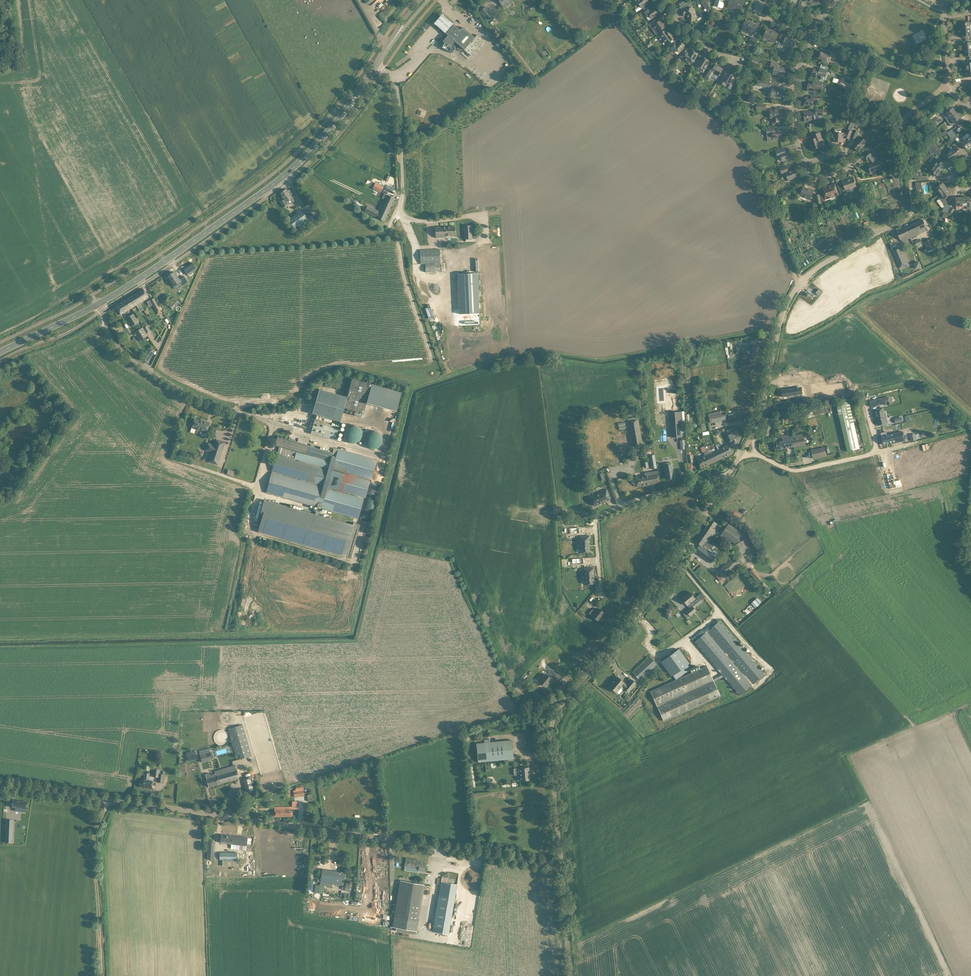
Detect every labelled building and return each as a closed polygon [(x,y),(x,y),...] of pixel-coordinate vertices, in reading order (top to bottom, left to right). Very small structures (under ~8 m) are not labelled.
[(648,0),(634,0),(638,6),(640,5),(642,8),(643,8),(647,5),(646,4),(649,2),(648,0)] [(726,0),(716,0),(715,6),(723,8),(726,0)] [(736,10),(741,11),(743,2),(737,0),(730,0),(730,3),(728,7),(736,10)] [(486,7),(480,12),(487,20),(492,16),(486,7)] [(700,13),(697,15),(692,7),(690,9),(688,7),(681,12),(684,16),(686,15),(687,17),(688,17),(688,18),(690,21),(691,21),(691,22),(696,18),(698,19),(702,16),(700,13)] [(644,11),(643,12),(647,17),(647,18),(649,21),(652,19),(654,17),(659,14),(654,8),(650,11),(648,8),(644,11)] [(446,34),(454,25),(449,20),(443,15),(435,24),(441,29),(446,34)] [(667,26),(663,21),(662,19),(658,22),(656,19),(652,22),(651,23),(656,31),(658,29),(660,32),(667,26)] [(747,20),(745,25),(742,30),(754,34),(758,25),(751,22),(747,20)] [(454,25),(446,34),(448,35),(444,40),(443,41),(443,42),(444,43),(442,48),(451,52),(452,53),(455,48),(454,47),(451,46),(455,41),(460,45),(456,49),(462,52),(464,50),(465,51),(471,56),(484,41),(477,35),(474,38),(463,27),(460,30),(454,25)] [(767,29),(766,33),(764,37),(772,40),(771,41),(775,43),(777,38),(779,33),(767,29)] [(673,39),(677,37),(675,35),(674,35),(671,31),(668,33),(667,33),(665,31),(661,34),(660,34),(664,40),(667,43),(670,41),(670,42),(673,39)] [(749,43),(754,46),(757,39),(752,37),(749,43)] [(783,58),(785,59),(789,61),(794,49),(794,48),(797,41),(786,37),(784,41),(781,39),(777,48),(781,49),(782,45),(787,47),(787,46),(790,47),(787,55),(785,54),(783,58)] [(675,42),(672,45),(670,48),(675,53),(677,50),(680,53),(684,48),(683,48),(685,45),(680,41),(677,44),(675,42)] [(534,74),(514,47),(512,44),(507,48),(509,51),(510,50),(523,66),(532,76),(534,74)] [(686,51),(684,55),(681,58),(687,62),(689,59),(693,62),(698,54),(691,49),(689,52),(686,51)] [(835,58),(835,57),(837,53),(830,50),(828,55),(821,52),(818,59),(822,61),(821,62),(828,65),(830,60),(832,57),(835,58)] [(698,60),(696,64),(694,67),(697,68),(696,70),(699,72),(700,70),(703,73),(704,72),(705,71),(708,65),(708,64),(710,61),(704,58),(702,61),(701,62),(698,60)] [(773,74),(782,76),(784,77),(787,68),(778,66),(779,63),(772,61),(770,68),(774,69),(773,74)] [(505,69),(509,74),(517,68),(513,63),(505,69)] [(721,73),(723,69),(716,65),(714,68),(711,66),(710,67),(708,71),(706,74),(711,77),(714,73),(719,76),(721,73)] [(811,76),(816,78),(820,79),(822,76),(825,77),(828,70),(825,69),(820,68),(819,71),(814,69),(811,76)] [(728,83),(732,86),(735,81),(734,81),(736,77),(729,73),(727,76),(724,74),(719,82),(724,85),(725,82),(727,84),(728,83)] [(807,91),(813,92),(815,92),(816,88),(821,89),(822,82),(818,81),(813,80),(812,84),(809,83),(807,91)] [(773,86),(772,92),(771,97),(782,99),(783,89),(781,89),(778,89),(778,87),(773,86)] [(804,105),(809,105),(813,106),(814,101),(817,102),(818,96),(811,96),(811,99),(805,98),(804,105)] [(950,118),(957,113),(953,108),(943,115),(945,117),(948,115),(950,118)] [(808,112),(804,112),(805,121),(810,120),(815,120),(819,120),(819,115),(819,113),(823,113),(823,109),(816,109),(816,113),(814,112),(808,113),(808,112)] [(773,122),(775,122),(780,122),(780,118),(783,118),(783,110),(771,110),(771,115),(771,118),(773,118),(773,122)] [(950,118),(947,121),(952,126),(961,119),(957,113),(950,118)] [(834,137),(834,142),(843,142),(843,137),(845,137),(849,139),(852,131),(854,126),(850,125),(848,130),(846,133),(843,133),(834,133),(834,137)] [(767,136),(773,135),(774,139),(786,138),(785,130),(775,131),(775,127),(767,128),(767,133),(767,136)] [(854,130),(853,133),(851,137),(855,139),(857,140),(852,146),(859,151),(867,142),(861,136),(860,137),(857,134),(858,132),(854,130)] [(949,131),(955,139),(958,138),(955,134),(952,130),(949,131)] [(953,141),(955,139),(949,131),(948,133),(947,133),(951,138),(953,141)] [(820,133),(817,134),(813,135),(814,139),(809,141),(812,150),(821,147),(819,141),(823,140),(820,133)] [(959,140),(964,146),(967,150),(970,147),(970,144),(967,139),(965,136),(962,138),(959,140)] [(893,147),(891,143),(891,140),(881,141),(873,147),(874,149),(882,144),(889,143),(890,147),(893,147)] [(954,148),(951,151),(956,157),(962,153),(955,143),(952,145),(954,148)] [(868,160),(870,163),(868,164),(871,174),(876,172),(875,171),(880,169),(879,165),(883,163),(881,158),(878,160),(874,155),(872,156),(869,151),(873,148),(871,146),(866,151),(867,152),(863,156),(867,161),(868,160)] [(785,148),(782,149),(776,151),(778,157),(781,156),(783,161),(787,160),(792,158),(789,151),(786,152),(785,148)] [(956,157),(951,151),(948,153),(946,150),(943,152),(951,162),(956,157)] [(931,164),(934,166),(941,170),(945,164),(935,158),(933,160),(931,164)] [(787,166),(782,168),(780,169),(782,174),(785,173),(788,181),(798,177),(795,169),(789,172),(787,166)] [(941,170),(934,166),(932,169),(929,167),(927,169),(937,176),(941,170)] [(853,177),(849,179),(846,180),(847,181),(843,182),(844,187),(845,190),(849,188),(850,189),(857,187),(853,177)] [(373,188),(381,192),(384,186),(375,182),(373,188)] [(938,191),(940,194),(947,189),(943,183),(937,187),(937,185),(931,185),(931,188),(934,192),(937,191),(938,191)] [(823,189),(825,195),(824,195),(825,200),(839,195),(837,189),(835,184),(831,185),(831,186),(827,187),(825,188),(824,189),(823,189)] [(804,187),(802,192),(800,195),(810,200),(812,195),(814,191),(810,189),(810,190),(804,187)] [(279,201),(282,205),(284,207),(290,203),(288,200),(292,197),(286,189),(280,194),(283,198),(279,201)] [(945,205),(946,204),(947,204),(948,202),(945,199),(951,194),(947,189),(940,194),(942,197),(940,199),(944,205),(945,205)] [(378,218),(384,221),(395,198),(388,195),(384,203),(383,207),(378,218)] [(963,210),(970,209),(970,212),(970,205),(970,197),(963,198),(963,210)] [(367,206),(366,207),(365,212),(376,217),(378,213),(379,211),(367,206)] [(298,225),(300,229),(313,220),(309,214),(306,217),(300,209),(296,212),(297,213),(288,220),(294,228),(298,225)] [(923,220),(906,228),(911,238),(919,234),(918,232),(927,228),(923,220)] [(435,227),(435,238),(446,237),(446,236),(455,236),(455,226),(435,227)] [(465,226),(465,239),(466,239),(469,239),(473,239),(472,226),(465,226)] [(911,238),(906,228),(897,232),(900,240),(901,240),(902,242),(911,238)] [(933,238),(924,242),(927,251),(937,247),(933,238)] [(405,239),(407,254),(415,254),(414,239),(405,239)] [(420,250),(420,264),(440,263),(439,249),(420,250)] [(902,254),(896,257),(899,265),(900,264),(906,262),(902,254)] [(192,263),(183,269),(187,275),(196,269),(192,263)] [(174,272),(167,276),(174,287),(182,281),(184,284),(188,282),(185,276),(180,280),(174,272)] [(478,273),(457,274),(459,313),(480,313),(478,273)] [(805,293),(812,297),(815,292),(808,288),(805,293)] [(143,289),(134,295),(139,303),(149,297),(143,289)] [(134,295),(126,299),(131,308),(136,305),(138,308),(141,306),(139,303),(134,295)] [(150,300),(155,308),(157,312),(161,310),(158,306),(153,298),(150,300)] [(131,308),(126,299),(115,306),(116,306),(117,308),(114,309),(118,315),(120,314),(121,314),(125,312),(131,308)] [(169,305),(174,309),(179,303),(175,299),(169,305)] [(135,314),(132,315),(128,318),(131,325),(139,320),(135,314)] [(142,325),(143,327),(147,334),(151,331),(147,325),(146,323),(142,325)] [(147,334),(143,327),(134,333),(139,341),(148,335),(147,334)] [(757,354),(756,347),(737,348),(737,353),(749,352),(750,358),(752,358),(757,358),(757,357),(758,357),(758,356),(758,354),(758,353),(757,354)] [(150,349),(143,359),(148,362),(154,353),(150,349)] [(352,379),(347,397),(344,408),(364,413),(367,403),(368,397),(369,395),(369,394),(370,392),(372,384),(352,379)] [(367,403),(396,411),(402,392),(372,384),(370,392),(369,394),(369,395),(368,397),(367,403)] [(840,385),(825,387),(825,390),(826,396),(842,394),(840,385)] [(801,387),(781,390),(783,397),(803,394),(801,387)] [(316,414),(340,421),(344,408),(347,397),(319,389),(312,413),(316,415),(316,414)] [(893,402),(889,397),(870,401),(871,407),(885,404),(887,406),(888,405),(893,402)] [(849,402),(837,404),(847,451),(860,448),(849,402)] [(788,404),(773,407),(774,413),(789,410),(788,404)] [(813,415),(825,412),(823,406),(811,409),(813,415)] [(883,408),(875,410),(876,418),(877,417),(878,425),(887,424),(886,423),(888,422),(886,414),(885,414),(883,408)] [(669,412),(671,437),(681,437),(679,412),(669,412)] [(316,415),(311,433),(335,440),(340,421),(316,414),(316,415)] [(721,414),(709,417),(710,423),(722,420),(721,414)] [(207,432),(208,427),(210,423),(203,420),(203,421),(195,419),(192,427),(190,432),(194,433),(195,429),(200,431),(200,430),(207,432)] [(628,422),(632,446),(643,444),(638,420),(628,422)] [(344,433),(344,434),(344,435),(344,436),(344,437),(345,437),(345,438),(345,439),(346,440),(347,441),(348,442),(349,442),(349,443),(350,443),(351,443),(352,443),(353,443),(354,443),(355,443),(356,443),(357,443),(357,442),(358,442),(359,442),(360,441),(361,440),(361,439),(362,439),(362,438),(362,437),(362,436),(363,435),(363,434),(363,433),(362,432),(362,431),(362,430),(361,429),(360,428),(360,427),(359,427),(358,426),(357,426),(356,425),(355,425),(354,425),(353,425),(352,425),(351,425),(350,425),(349,426),(348,427),(347,427),(347,428),(346,428),(346,429),(345,430),(345,431),(344,432),(344,433)] [(727,433),(724,434),(729,443),(732,442),(732,443),(733,442),(737,440),(736,439),(738,439),(740,438),(738,433),(738,432),(736,429),(731,431),(730,428),(727,430),(728,432),(727,433)] [(364,439),(364,440),(364,441),(364,442),(364,443),(365,444),(366,445),(366,446),(367,446),(367,447),(368,447),(369,448),(370,449),(371,449),(372,449),(373,449),(374,449),(375,449),(376,449),(377,448),(378,448),(379,447),(380,446),(381,446),(381,445),(381,444),(382,443),(382,442),(382,441),(383,440),(383,439),(382,439),(382,438),(382,437),(382,436),(382,435),(381,435),(381,434),(380,434),(380,433),(379,432),(378,432),(377,431),(376,431),(375,431),(374,430),(373,430),(372,430),(371,431),(370,431),(369,431),(368,432),(367,433),(366,434),(365,434),(365,435),(365,436),(364,437),(364,438),(364,439)] [(886,432),(881,433),(882,436),(881,437),(882,445),(892,442),(892,443),(905,440),(903,432),(887,435),(886,432)] [(803,433),(792,435),(793,439),(795,446),(805,444),(803,433)] [(793,439),(792,435),(788,436),(787,435),(782,436),(783,440),(776,442),(777,449),(795,446),(793,439)] [(264,500),(258,521),(261,522),(258,531),(351,558),(361,524),(354,522),(353,525),(319,515),(321,508),(357,518),(363,497),(365,498),(370,480),(371,480),(376,460),(334,448),(333,453),(307,445),(278,437),(275,445),(280,447),(283,447),(282,451),(281,455),(277,454),(272,471),(269,482),(266,493),(317,507),(315,514),(264,500)] [(208,443),(206,450),(211,452),(208,462),(218,465),(223,448),(208,443)] [(728,444),(718,449),(722,457),(732,453),(728,444)] [(708,455),(706,450),(704,446),(700,448),(702,452),(703,452),(705,456),(696,460),(700,468),(712,462),(708,455)] [(824,447),(811,450),(813,458),(826,455),(824,447)] [(708,449),(706,450),(708,455),(712,462),(722,457),(718,449),(712,452),(711,449),(708,451),(708,449)] [(649,455),(651,469),(657,468),(654,454),(649,455)] [(907,459),(901,460),(902,469),(908,468),(909,469),(920,467),(918,456),(907,458),(907,459)] [(674,477),(672,466),(671,466),(670,462),(664,463),(665,467),(664,467),(666,479),(674,477)] [(10,484),(11,483),(13,485),(17,481),(15,479),(7,470),(1,475),(10,484)] [(658,476),(657,472),(657,471),(644,473),(644,476),(635,477),(636,482),(637,487),(659,482),(658,476)] [(902,486),(900,480),(895,481),(893,473),(887,474),(890,489),(902,486)] [(607,489),(602,491),(603,494),(600,496),(599,494),(590,497),(594,506),(611,499),(607,489)] [(710,519),(699,536),(709,542),(712,537),(716,532),(713,530),(717,524),(714,522),(710,519)] [(728,524),(721,534),(721,535),(720,537),(720,538),(723,540),(725,540),(726,538),(735,544),(742,533),(728,524)] [(589,545),(590,545),(589,536),(580,536),(581,553),(590,552),(589,545)] [(699,536),(695,541),(699,544),(700,545),(701,546),(700,547),(703,548),(699,554),(711,563),(715,557),(711,554),(706,550),(709,546),(712,548),(714,545),(710,542),(709,543),(709,542),(699,536)] [(731,547),(736,557),(746,551),(746,550),(748,549),(743,540),(731,547)] [(718,571),(715,574),(720,581),(739,564),(733,557),(718,571)] [(593,577),(594,577),(594,567),(584,568),(585,584),(594,584),(593,577)] [(762,580),(752,569),(748,572),(758,584),(762,580)] [(681,598),(684,602),(687,605),(689,608),(686,611),(690,616),(696,611),(692,606),(689,603),(695,599),(689,592),(681,598)] [(706,598),(703,598),(702,594),(697,595),(698,605),(707,604),(706,598)] [(589,613),(592,616),(598,621),(604,613),(598,608),(595,612),(592,609),(589,613)] [(765,674),(757,664),(720,620),(694,642),(722,674),(713,680),(707,666),(650,691),(664,722),(720,696),(714,682),(724,676),(732,686),(740,695),(765,674)] [(678,649),(660,662),(671,677),(689,664),(688,663),(678,649)] [(550,653),(544,661),(549,665),(551,662),(558,667),(561,662),(550,653)] [(632,672),(640,680),(657,664),(649,656),(632,672)] [(536,679),(541,684),(545,687),(551,679),(545,674),(542,678),(539,676),(536,679)] [(616,693),(617,692),(619,694),(624,688),(629,692),(636,683),(631,679),(627,685),(617,677),(609,686),(610,687),(609,688),(612,691),(613,690),(616,693)] [(228,729),(237,760),(251,755),(242,725),(228,729)] [(484,743),(476,743),(478,762),(513,758),(512,740),(490,742),(489,739),(484,740),(484,743)] [(210,752),(200,755),(202,762),(212,759),(214,758),(212,751),(211,747),(209,748),(210,752)] [(186,752),(188,761),(197,759),(195,750),(186,752)] [(205,774),(207,782),(209,787),(239,778),(236,765),(215,771),(216,774),(210,775),(209,773),(205,774)] [(519,768),(514,768),(514,775),(517,774),(518,781),(521,780),(521,781),(530,780),(529,767),(519,768)] [(154,777),(158,777),(159,777),(158,782),(163,783),(164,778),(164,774),(160,774),(161,770),(159,770),(155,769),(154,777)] [(140,781),(140,786),(151,788),(152,783),(152,781),(148,780),(149,773),(145,772),(144,781),(140,780),(140,781)] [(243,778),(247,792),(256,790),(251,776),(243,778)] [(296,790),(293,790),(294,797),(304,796),(303,789),(303,787),(296,788),(296,790)] [(13,800),(12,807),(22,808),(22,811),(26,812),(26,809),(27,809),(28,802),(13,800)] [(274,807),(274,812),(275,817),(292,816),(292,807),(274,807)] [(6,825),(5,842),(13,843),(13,826),(6,825)] [(220,839),(220,843),(231,844),(231,849),(235,849),(239,850),(246,850),(247,846),(247,845),(251,846),(252,838),(248,838),(221,834),(220,839)] [(219,860),(223,860),(223,866),(238,866),(238,860),(237,860),(237,855),(237,853),(220,852),(219,860)] [(406,858),(405,863),(405,866),(419,869),(419,870),(424,871),(425,864),(420,863),(420,860),(406,858)] [(250,864),(240,864),(241,873),(250,873),(250,864)] [(322,869),(321,874),(320,882),(320,885),(332,887),(332,884),(343,885),(345,873),(322,869)] [(424,884),(401,880),(393,927),(397,928),(396,931),(416,934),(424,884)] [(441,882),(440,887),(433,932),(448,934),(457,885),(457,884),(441,882)]
